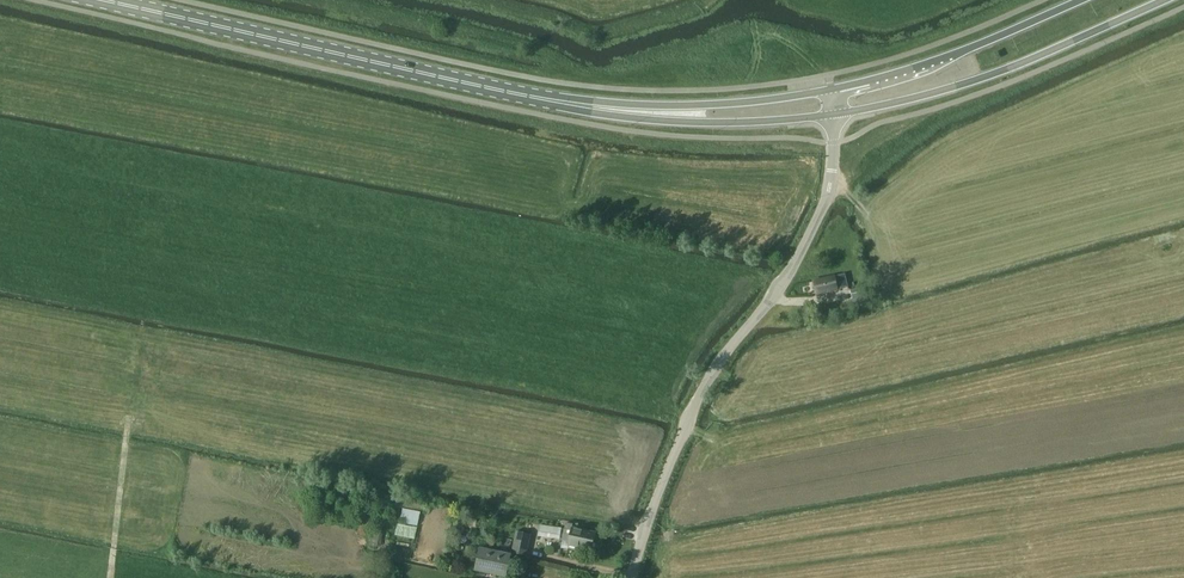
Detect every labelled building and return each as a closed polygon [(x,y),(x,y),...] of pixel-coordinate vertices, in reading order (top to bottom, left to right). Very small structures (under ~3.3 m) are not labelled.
[(846,274),(835,276),(838,290),(849,288),(846,274)] [(835,276),(813,281),(817,296),(838,291),(838,290),(835,276)] [(864,287),(850,290),(852,299),(856,298),(865,296),(866,296),(864,287)] [(868,302),(866,296),(865,296),(856,298),(858,305),(868,302)] [(402,509),(400,524),(417,527),(422,503),(404,500),(405,496),(382,492),(379,505),(402,509)] [(375,517),(370,546),(380,548),(385,519),(375,517)] [(540,525),(539,532),(557,535),(559,528),(540,525)] [(562,541),(569,542),(568,546),(592,551),(596,533),(572,528),(572,531),(565,530),(562,541)] [(531,534),(516,531),(511,553),(527,557),(531,534)] [(511,555),(481,548),(476,571),(506,577),(511,555)]
